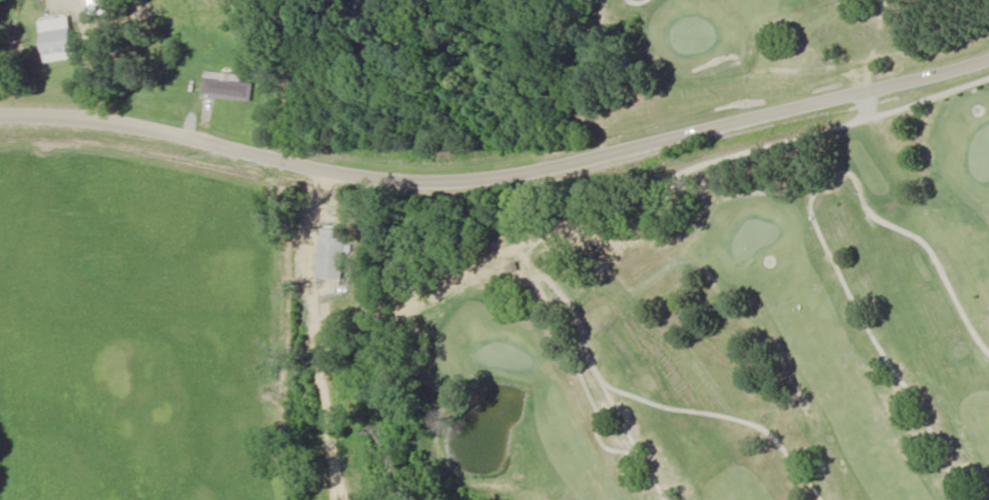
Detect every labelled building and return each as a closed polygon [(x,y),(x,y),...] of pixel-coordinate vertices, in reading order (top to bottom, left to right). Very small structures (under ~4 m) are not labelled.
[(77,55),(74,26),(43,29),(46,58),(77,55)] [(241,75),(205,71),(203,96),(251,101),(253,83),(240,82),(241,75)] [(343,279),(345,229),(320,228),(318,278),(343,279)]
